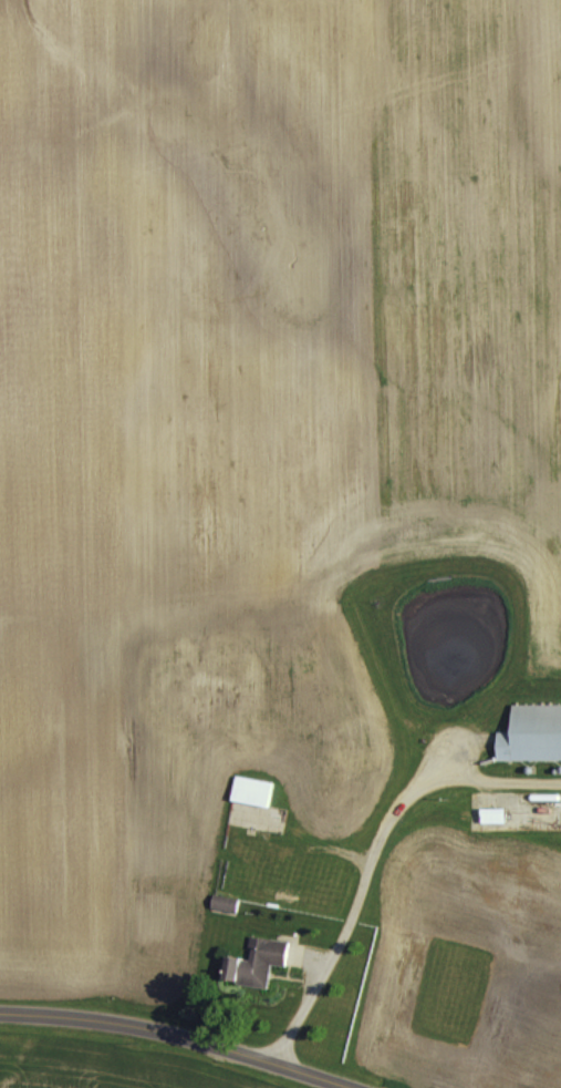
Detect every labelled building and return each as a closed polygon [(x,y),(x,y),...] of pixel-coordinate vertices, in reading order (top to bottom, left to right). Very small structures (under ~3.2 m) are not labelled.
[(512,703),(512,730),(498,730),(498,759),(560,758),(560,702),(512,703)] [(273,780),(236,772),(231,798),(268,805),(273,780)] [(286,809),(236,798),(231,821),(281,832),(286,809)] [(480,822),(506,821),(505,806),(480,806),(480,822)] [(239,896),(213,892),(211,906),(237,911),(239,896)] [(268,986),(272,962),(285,964),(289,940),(252,934),(248,957),(226,953),(222,979),(268,986)]
